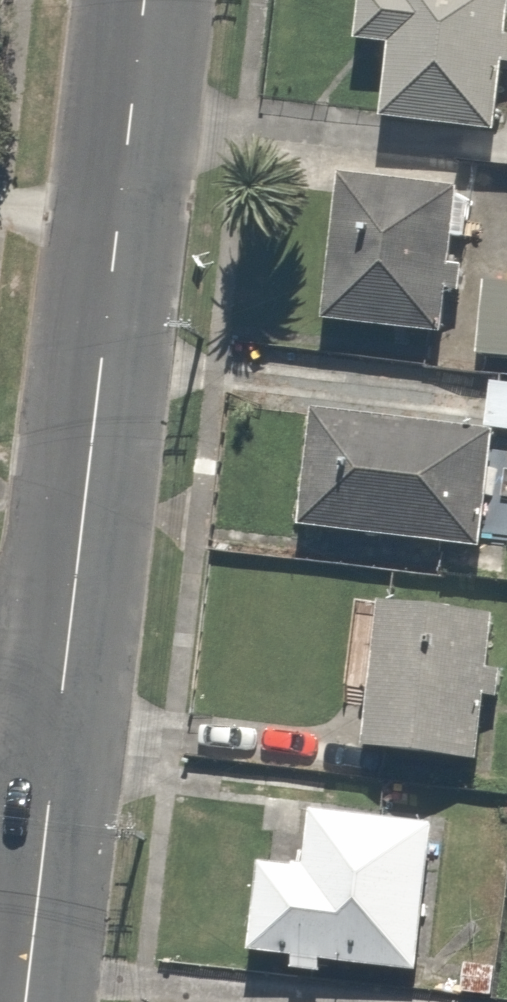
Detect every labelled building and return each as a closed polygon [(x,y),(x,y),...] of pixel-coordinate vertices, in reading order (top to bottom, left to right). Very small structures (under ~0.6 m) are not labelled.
[(505,0),(355,0),(350,38),(384,41),(376,114),(491,127),(499,59),(506,60),(506,30),(502,30),(505,0)] [(463,193),(341,182),(327,330),(450,341),(463,193)] [(506,355),(506,283),(482,281),(475,352),(506,355)] [(490,428),(501,429),(506,429),(506,388),(493,387),(490,428)] [(491,575),(501,429),(490,428),(314,416),(305,538),(441,548),(439,571),(491,575)] [(497,619),(351,601),(341,685),(378,689),(370,756),(479,770),(497,619)] [(440,822),(319,812),(314,871),(261,866),(253,964),(427,979),(440,822)]
